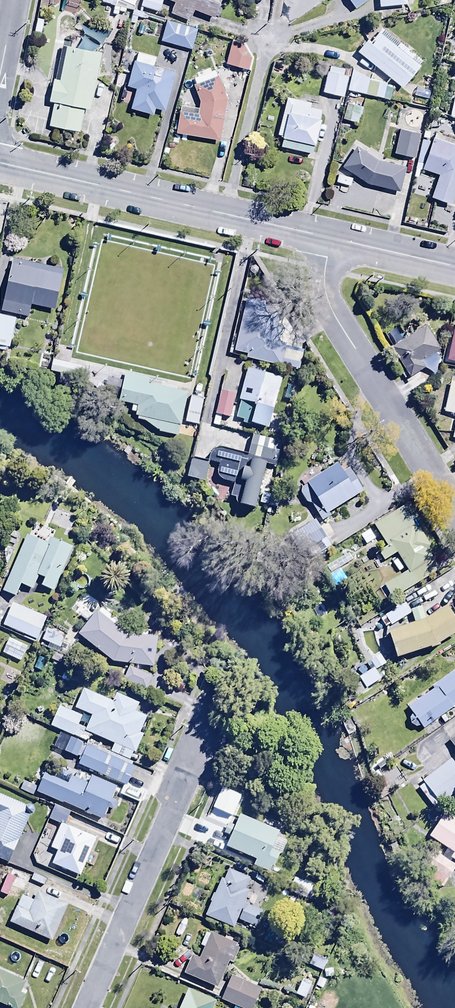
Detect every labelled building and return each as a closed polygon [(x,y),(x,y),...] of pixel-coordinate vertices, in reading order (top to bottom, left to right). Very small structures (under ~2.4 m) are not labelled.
[(141,9),(159,15),(163,1),(161,0),(144,0),(141,9)] [(174,6),(170,17),(190,25),(194,14),(215,22),(223,0),(166,0),(165,3),(174,6)] [(355,12),(372,0),(346,0),(355,12)] [(380,10),(407,7),(406,0),(379,0),(380,10)] [(197,31),(166,22),(160,45),(191,54),(197,31)] [(424,65),(382,31),(370,46),(367,43),(357,55),(402,92),(424,65)] [(254,61),(245,46),(232,42),(225,68),(251,74),(254,61)] [(102,50),(67,43),(60,79),(56,78),(52,98),(56,99),(51,124),(81,131),(86,105),(90,106),(102,50)] [(138,57),(136,64),(134,64),(127,91),(132,92),(136,93),(130,113),(153,119),(156,111),(165,113),(175,75),(153,69),(155,62),(138,57)] [(350,75),(329,69),(322,95),(344,100),(350,75)] [(390,102),(393,90),(384,88),(385,85),(369,81),(351,72),(347,92),(390,102)] [(116,90),(122,90),(125,75),(117,74),(116,90)] [(199,111),(180,109),(176,137),(219,143),(225,99),(219,79),(217,80),(215,74),(193,81),(195,87),(193,88),(199,106),(199,111)] [(132,92),(127,91),(123,90),(120,104),(128,106),(132,92)] [(283,140),(281,151),(313,159),(325,109),(287,100),(278,138),(283,140)] [(362,107),(348,104),(343,122),(358,126),(362,107)] [(421,135),(399,131),(394,157),(416,161),(421,135)] [(438,178),(431,201),(450,208),(454,193),(454,141),(436,135),(423,173),(438,178)] [(369,151),(366,156),(356,149),(341,170),(366,187),(400,195),(406,171),(380,165),(383,160),(369,151)] [(27,317),(30,304),(52,308),(61,268),(11,257),(0,309),(0,311),(27,317)] [(297,368),(302,348),(284,343),(292,312),(244,300),(232,348),(245,351),(244,356),(278,364),(279,363),(297,368)] [(5,345),(10,346),(15,317),(0,314),(0,351),(3,351),(5,345)] [(383,335),(393,350),(391,351),(410,381),(424,372),(420,366),(440,353),(425,330),(408,341),(398,326),(383,335)] [(76,363),(50,358),(48,368),(73,374),(76,363)] [(247,424),(248,420),(268,425),(281,375),(245,365),(236,397),(239,398),(234,417),(242,419),(241,422),(247,424)] [(185,389),(147,381),(148,375),(123,370),(118,397),(131,400),(129,408),(134,409),(133,411),(136,412),(135,416),(144,418),(158,431),(175,435),(185,389)] [(452,377),(442,414),(454,417),(454,378),(452,377)] [(228,416),(234,392),(219,389),(211,423),(219,425),(221,414),(228,416)] [(202,395),(189,393),(184,421),(197,423),(202,395)] [(247,453),(219,446),(212,447),(209,450),(207,454),(208,459),(217,461),(215,471),(216,476),(220,479),(232,481),(229,494),(234,495),(233,500),(236,500),(237,498),(255,502),(263,463),(274,465),(279,441),(273,440),(274,438),(251,433),(247,453)] [(207,460),(190,456),(186,475),(203,478),(207,460)] [(341,470),(336,461),(307,479),(306,476),(300,480),(303,485),(298,488),(307,503),(310,502),(323,522),(331,516),(328,511),(361,489),(347,467),(341,470)] [(260,492),(258,501),(276,506),(279,496),(260,492)] [(402,506),(373,524),(385,545),(377,550),(383,560),(396,552),(406,569),(382,583),(391,597),(439,569),(426,548),(430,546),(419,527),(416,529),(402,506)] [(66,518),(54,513),(50,524),(62,529),(66,518)] [(31,587),(37,574),(42,577),(39,585),(52,591),(73,545),(49,534),(45,542),(26,534),(2,589),(13,594),(18,581),(31,587)] [(36,643),(43,626),(41,625),(45,616),(11,601),(1,625),(23,634),(22,637),(36,643)] [(391,623),(410,612),(403,601),(384,613),(391,623)] [(412,619),(387,626),(394,653),(437,642),(454,628),(454,619),(442,602),(425,615),(422,604),(409,607),(412,619)] [(124,633),(95,610),(77,632),(112,662),(152,664),(154,636),(124,633)] [(45,627),(40,639),(61,648),(66,635),(45,627)] [(28,645),(7,636),(0,651),(21,660),(28,645)] [(368,658),(373,665),(375,669),(385,663),(378,652),(368,658)] [(127,665),(122,679),(145,688),(150,674),(127,665)] [(357,675),(364,687),(380,677),(375,669),(373,665),(357,675)] [(430,684),(433,688),(407,706),(412,714),(407,717),(414,726),(419,723),(422,728),(454,704),(454,667),(430,684)] [(365,690),(358,680),(350,686),(356,695),(365,690)] [(85,740),(89,731),(113,742),(109,750),(117,754),(120,746),(124,748),(121,756),(128,759),(131,751),(133,751),(141,734),(137,732),(145,716),(134,711),(138,701),(116,691),(111,701),(82,688),(74,706),(91,714),(85,728),(77,724),(81,715),(58,705),(50,725),(85,740)] [(85,743),(76,763),(125,786),(134,767),(85,743)] [(432,807),(454,790),(454,764),(451,758),(424,779),(421,775),(414,780),(427,797),(425,799),(432,807)] [(37,785),(35,790),(101,818),(106,807),(113,810),(117,800),(110,797),(115,785),(90,774),(85,783),(68,776),(66,782),(43,772),(37,785)] [(35,790),(37,785),(23,779),(19,789),(33,796),(35,790)] [(12,866),(33,811),(0,798),(0,861),(12,866)] [(58,823),(64,823),(67,814),(54,809),(50,820),(58,823)] [(442,810),(426,833),(451,850),(449,854),(454,859),(454,819),(442,810)] [(285,837),(273,833),(275,827),(237,812),(232,824),(227,822),(223,832),(228,834),(224,845),(253,857),(250,864),(267,870),(270,863),(272,864),(277,851),(279,851),(285,837)] [(396,817),(387,822),(394,835),(403,830),(396,817)] [(64,823),(58,823),(48,847),(55,849),(50,863),(80,875),(95,835),(64,823)] [(441,885),(454,863),(432,849),(418,871),(441,885)] [(31,876),(7,866),(0,883),(0,893),(18,900),(21,892),(24,893),(31,876)] [(263,910),(243,902),(248,890),(243,889),(249,875),(227,867),(223,877),(219,876),(204,913),(234,925),(236,918),(256,926),(263,910)] [(38,894),(34,902),(22,897),(9,925),(52,945),(69,909),(38,894)] [(189,954),(182,971),(216,986),(227,961),(232,963),(239,945),(233,942),(235,937),(227,933),(225,938),(205,929),(199,944),(202,946),(197,957),(189,954)] [(325,958),(312,953),(308,964),(321,969),(325,958)] [(5,1007),(20,1007),(26,996),(21,994),(26,984),(0,973),(0,1006),(5,1007)] [(260,987),(228,975),(219,1000),(242,1007),(253,1007),(260,987)] [(310,983),(299,979),(294,993),(305,997),(310,983)] [(215,1000),(187,986),(176,1007),(211,1007),(215,1000)]
